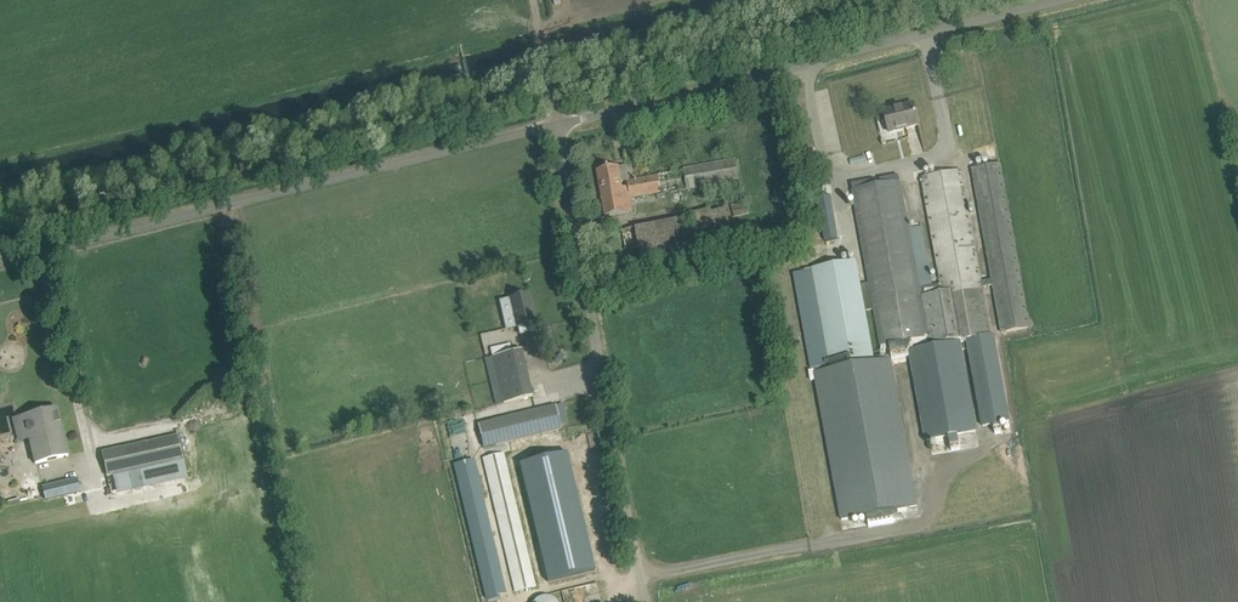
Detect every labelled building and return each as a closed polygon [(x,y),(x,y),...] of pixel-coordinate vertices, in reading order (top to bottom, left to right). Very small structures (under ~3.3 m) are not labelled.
[(919,126),(916,115),(913,104),(884,111),(889,133),(919,126)] [(624,150),(626,159),(641,156),(639,147),(624,150)] [(683,169),(687,189),(701,187),(702,192),(739,185),(738,181),(739,181),(735,160),(683,169)] [(811,270),(793,273),(811,369),(814,368),(823,366),(829,365),(830,365),(830,367),(875,359),(866,311),(875,309),(882,345),(881,351),(886,350),(890,349),(890,354),(908,351),(925,441),(949,436),(950,445),(959,444),(958,435),(977,431),(961,342),(966,341),(982,426),(992,424),(993,428),(1000,427),(1000,423),(1010,421),(994,334),(991,335),(989,325),(984,302),(982,288),(993,286),(995,302),(1001,333),(1029,328),(1030,328),(1025,302),(1000,163),(998,164),(971,169),(991,279),(981,281),(960,170),(921,177),(924,190),(941,285),(933,286),(928,258),(922,226),(909,229),(901,181),(900,181),(898,175),(880,179),(881,185),(876,186),(875,180),(862,182),(852,184),(853,190),(870,284),(861,286),(856,260),(812,268),(812,270),(811,270)] [(630,198),(628,186),(622,187),(619,166),(597,170),(605,216),(633,212),(630,198)] [(658,175),(627,180),(628,186),(630,198),(661,193),(658,175)] [(778,200),(782,212),(794,208),(790,196),(778,200)] [(746,202),(731,206),(734,218),(749,214),(746,202)] [(819,207),(821,219),(833,216),(831,205),(819,207)] [(635,228),(621,231),(625,249),(638,247),(635,228)] [(627,270),(621,253),(604,259),(610,276),(627,270)] [(513,315),(516,327),(518,326),(520,334),(535,331),(533,323),(535,322),(529,294),(500,301),(504,317),(513,315)] [(493,356),(504,403),(533,396),(522,349),(493,356)] [(815,373),(813,373),(841,520),(867,516),(868,522),(894,518),(893,511),(919,506),(891,359),(885,360),(886,350),(881,351),(880,360),(824,371),(823,366),(814,368),(815,373)] [(554,361),(558,364),(565,355),(560,352),(554,361)] [(490,421),(477,424),(483,448),(496,444),(561,429),(556,405),(490,421)] [(24,416),(36,464),(69,456),(57,408),(24,416)] [(178,435),(102,451),(107,474),(108,476),(113,475),(128,471),(132,490),(145,487),(145,486),(155,483),(152,466),(183,460),(178,435)] [(423,436),(414,439),(419,455),(428,453),(423,436)] [(395,443),(401,464),(410,462),(405,441),(395,443)] [(378,447),(382,465),(392,463),(387,445),(378,447)] [(537,586),(504,452),(482,457),(515,592),(537,586)] [(563,579),(594,571),(588,548),(578,508),(566,452),(534,460),(519,463),(548,583),(563,579)] [(486,598),(490,598),(506,594),(474,459),(456,464),(454,464),(486,598)] [(77,478),(43,487),(46,500),(80,492),(77,478)]
